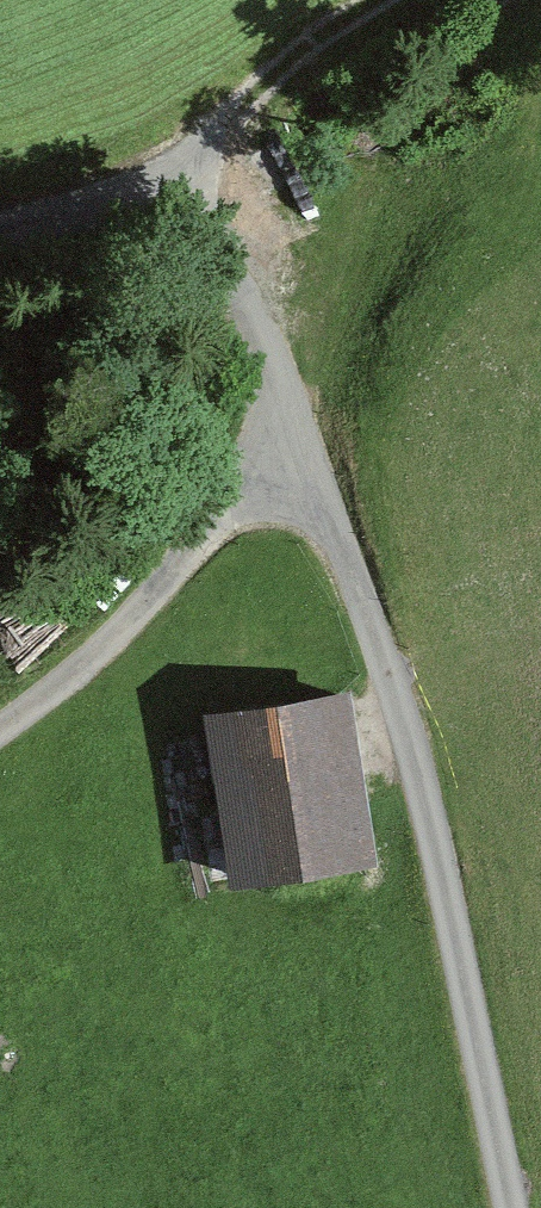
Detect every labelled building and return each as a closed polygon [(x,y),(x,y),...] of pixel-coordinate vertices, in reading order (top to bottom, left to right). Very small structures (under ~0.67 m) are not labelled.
[(356,690),(204,709),(224,876),(377,856),(356,690)]
